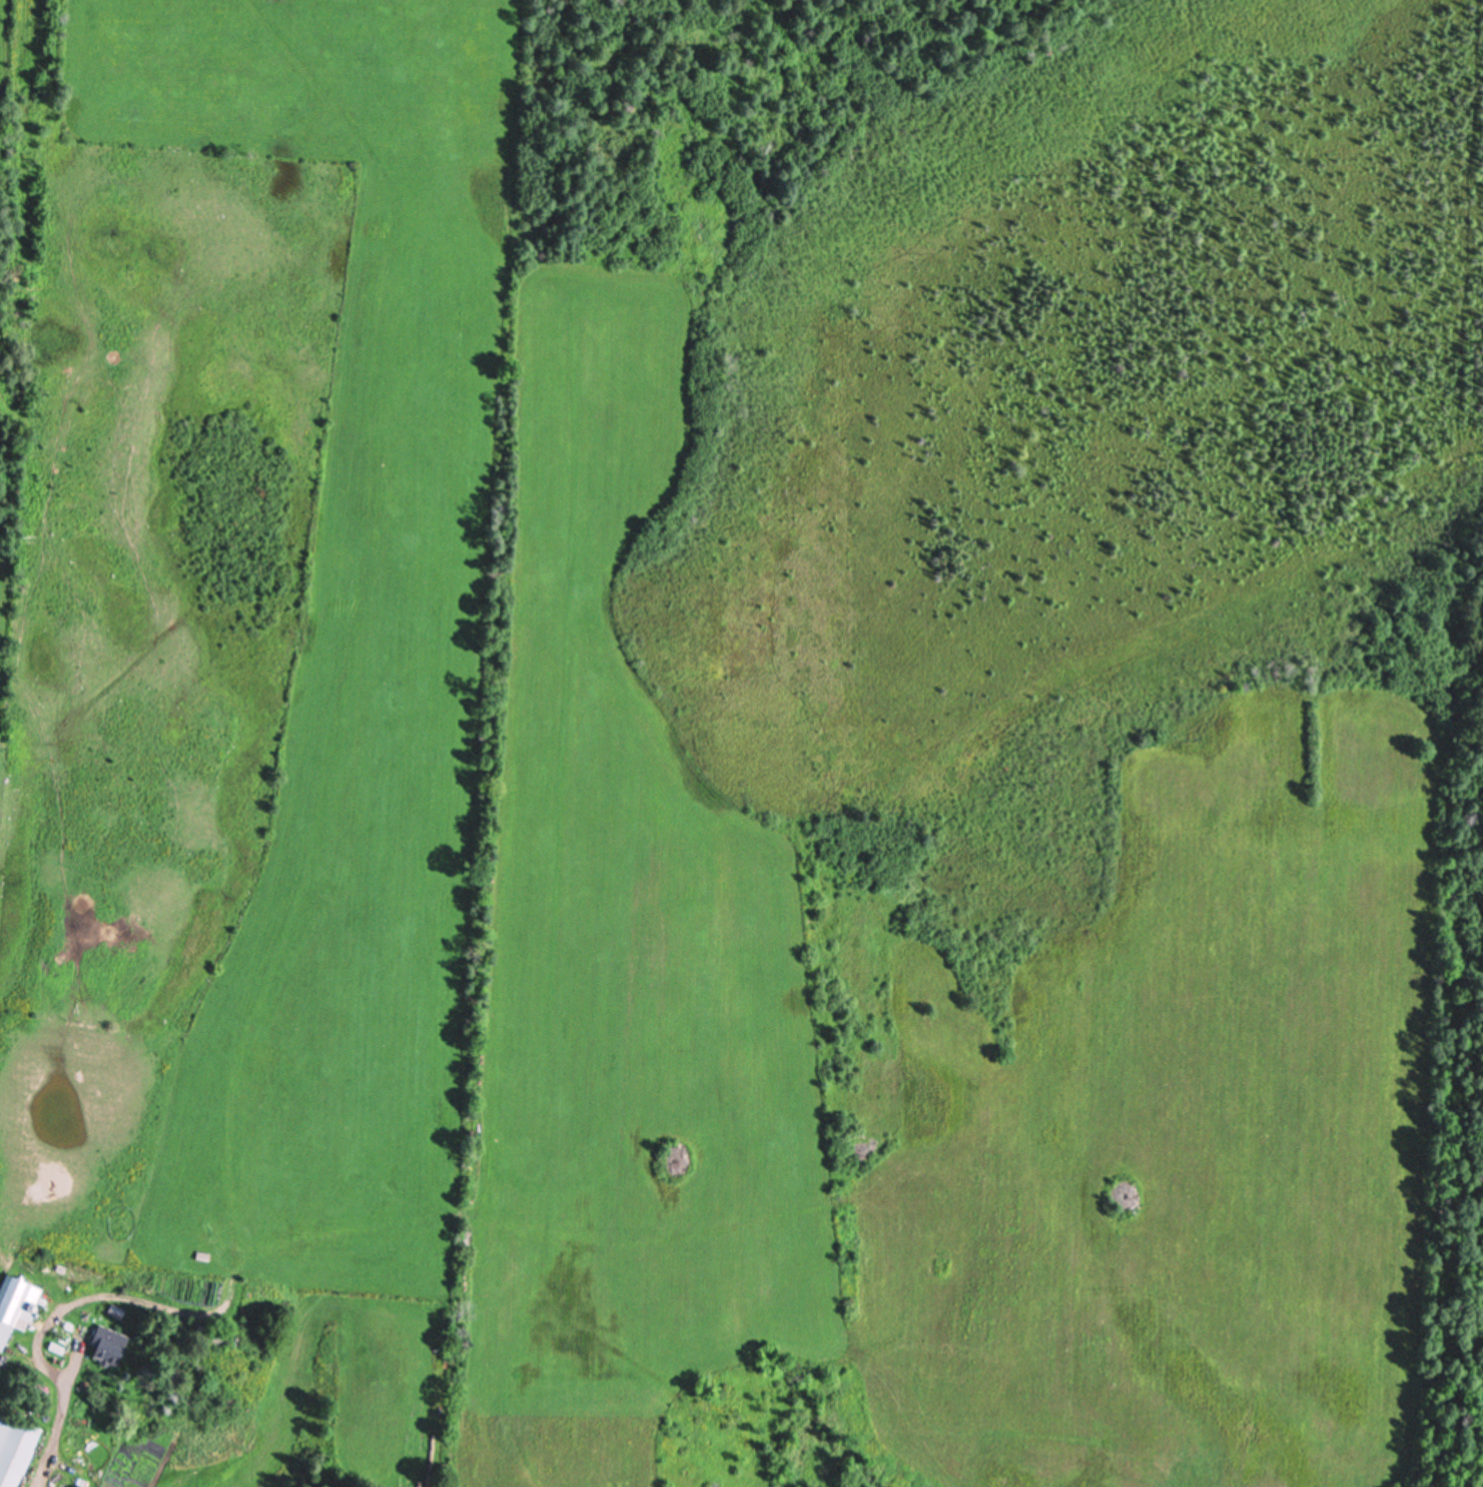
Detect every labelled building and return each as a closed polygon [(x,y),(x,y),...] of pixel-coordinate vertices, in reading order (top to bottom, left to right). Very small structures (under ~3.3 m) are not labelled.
[(1,1351),(11,1325),(24,1330),(41,1288),(3,1273),(0,1281),(0,1350),(1,1351)] [(128,1332),(96,1325),(91,1346),(123,1353),(128,1332)] [(41,1426),(0,1409),(0,1486),(15,1486),(41,1426)]
